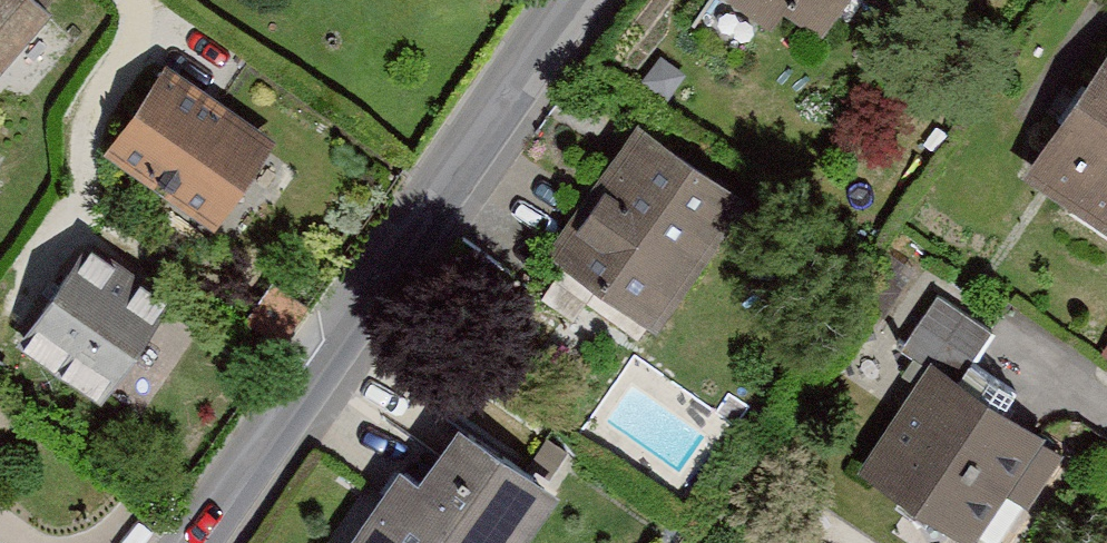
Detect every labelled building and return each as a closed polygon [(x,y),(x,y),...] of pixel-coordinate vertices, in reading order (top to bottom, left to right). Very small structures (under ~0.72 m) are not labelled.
[(8,83),(57,25),(28,0),(0,0),(0,77),(8,83)] [(830,51),(865,0),(756,0),(830,51)] [(277,157),(165,86),(110,173),(221,244),(277,157)] [(1034,192),(1106,243),(1106,87),(1034,192)] [(556,272),(662,343),(748,214),(642,144),(556,272)] [(86,267),(27,358),(141,430),(199,340),(86,267)] [(869,494),(944,542),(1004,542),(1056,464),(970,408),(1007,351),(945,310),(909,366),(927,378),(912,401),(925,410),(869,494)] [(375,542),(542,542),(557,522),(442,444),(375,542)]
